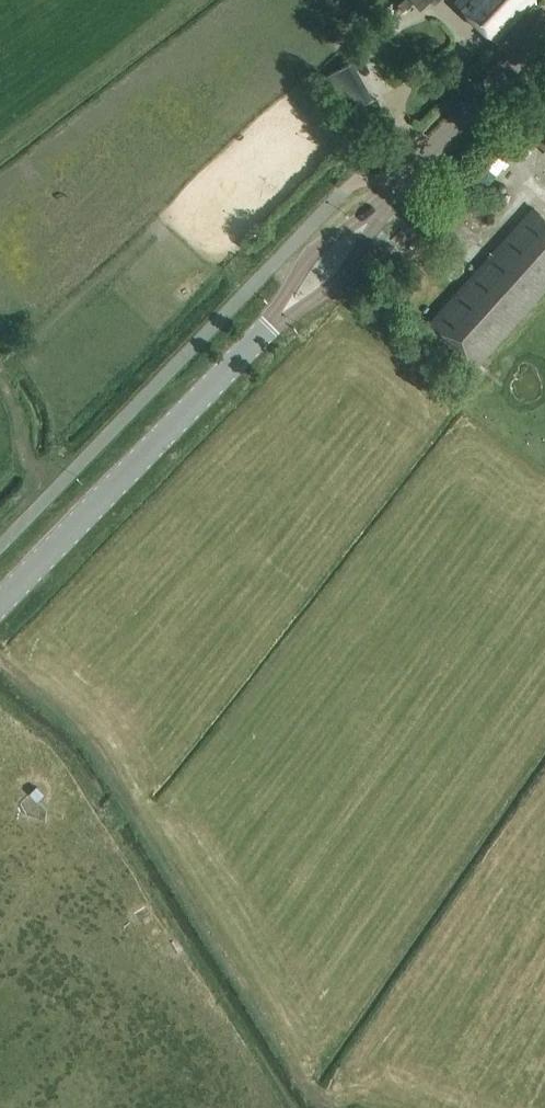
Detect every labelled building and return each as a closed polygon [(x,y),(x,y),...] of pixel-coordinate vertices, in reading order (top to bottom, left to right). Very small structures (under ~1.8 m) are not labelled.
[(421,10),(432,0),(412,0),(421,10)] [(455,2),(498,43),(536,2),(536,0),(457,0),(455,2)] [(349,65),(328,76),(335,89),(356,78),(349,65)] [(519,120),(544,144),(544,91),(519,120)] [(535,209),(433,322),(479,364),(544,290),(544,219),(535,209)]
